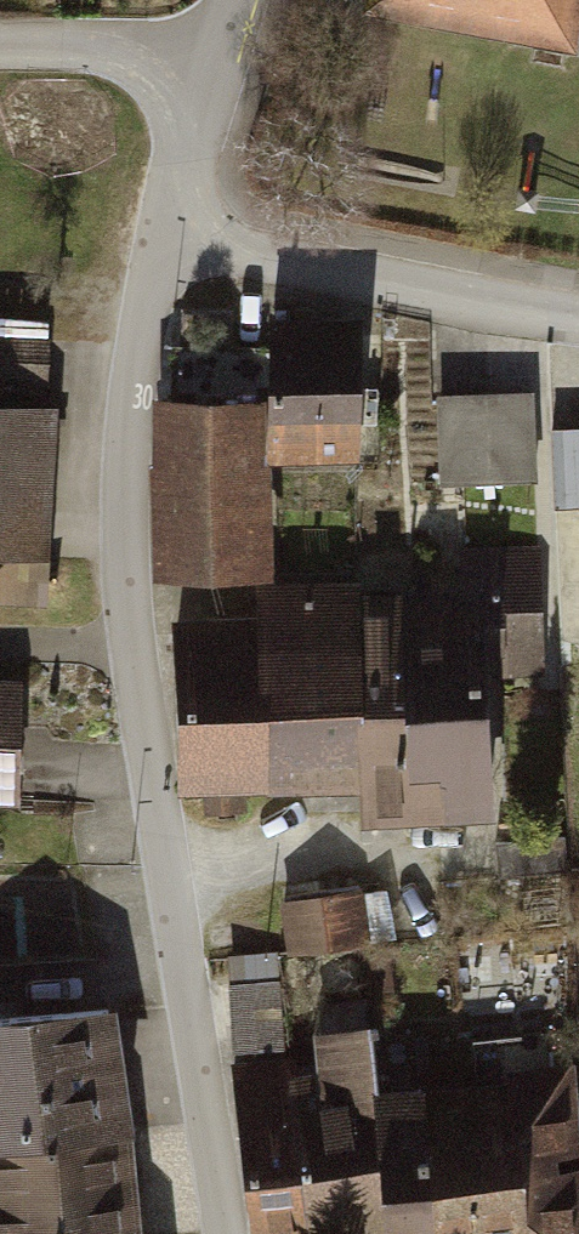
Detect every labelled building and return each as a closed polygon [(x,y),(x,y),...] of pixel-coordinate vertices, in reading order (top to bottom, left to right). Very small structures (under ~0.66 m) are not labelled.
[(566,34),(572,0),(382,0),(566,34)] [(362,387),(271,388),(271,462),(362,461),(362,387)] [(0,399),(0,559),(54,563),(66,404),(0,399)] [(534,399),(427,403),(431,501),(538,497),(534,399)] [(270,403),(151,403),(150,580),(270,581),(270,403)] [(352,602),(357,795),(358,834),(488,831),(484,681),(548,679),(545,556),(465,557),(466,599),(352,602)] [(258,627),(170,626),(170,795),(357,795),(352,602),(357,591),(259,591),(258,627)] [(0,671),(0,805),(11,806),(21,672),(0,671)] [(362,896),(282,906),(289,966),(370,956),(362,896)] [(0,1017),(0,1233),(135,1233),(118,1006),(0,1017)] [(237,1077),(254,1233),(578,1233),(578,1175),(568,1078),(381,1099),(374,1030),(307,1038),(311,1069),(237,1077)]
